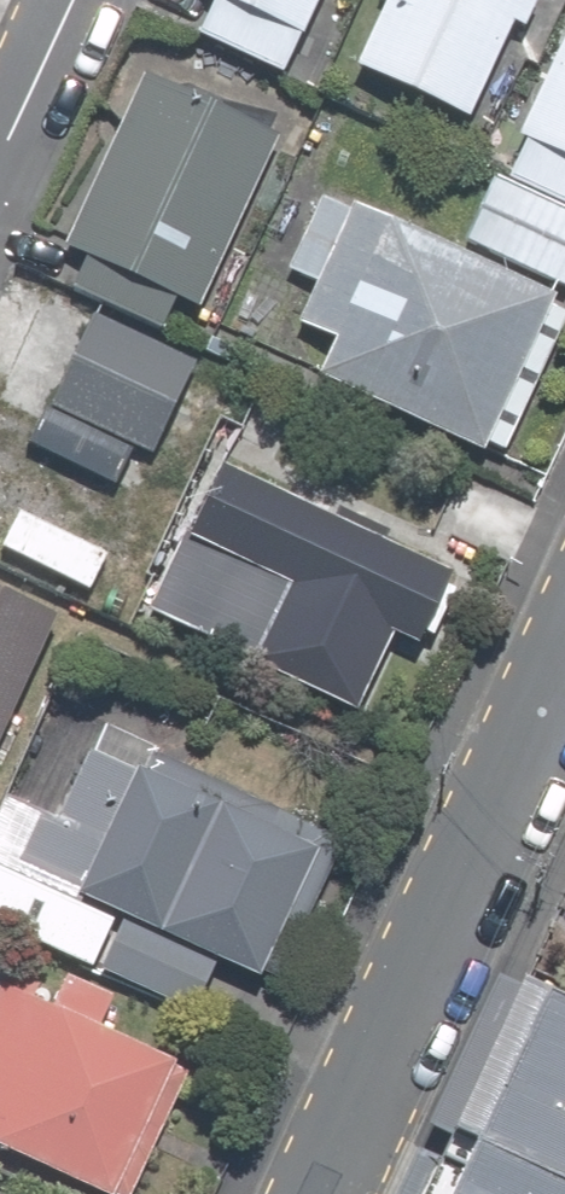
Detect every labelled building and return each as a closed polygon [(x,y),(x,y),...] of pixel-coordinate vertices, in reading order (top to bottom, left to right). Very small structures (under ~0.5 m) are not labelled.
[(187,39),(283,80),(318,0),(204,0),(187,39)] [(332,66),(466,120),(514,0),(359,0),(332,66)] [(497,134),(564,163),(564,0),(556,0),(497,134)] [(260,133),(132,80),(47,285),(175,338),(260,133)] [(450,241),(555,290),(564,268),(564,176),(495,144),(450,241)] [(311,334),(292,377),(488,462),(560,297),(321,193),(286,274),(296,278),(278,320),(311,334)] [(180,354),(14,282),(0,315),(0,414),(153,480),(189,395),(167,385),(180,354)] [(439,581),(200,466),(127,618),(340,720),(382,633),(408,646),(439,581)] [(34,620),(0,604),(0,692),(34,620)] [(0,850),(0,866),(207,961),(244,979),(303,851),(76,746),(42,820),(18,810),(0,850)] [(0,866),(0,934),(181,1017),(207,961),(0,866)] [(103,1193),(118,1193),(169,1070),(89,1037),(106,997),(47,973),(40,989),(0,972),(0,1152),(103,1193)] [(481,1137),(455,1193),(564,1193),(564,1176),(481,1137)]
